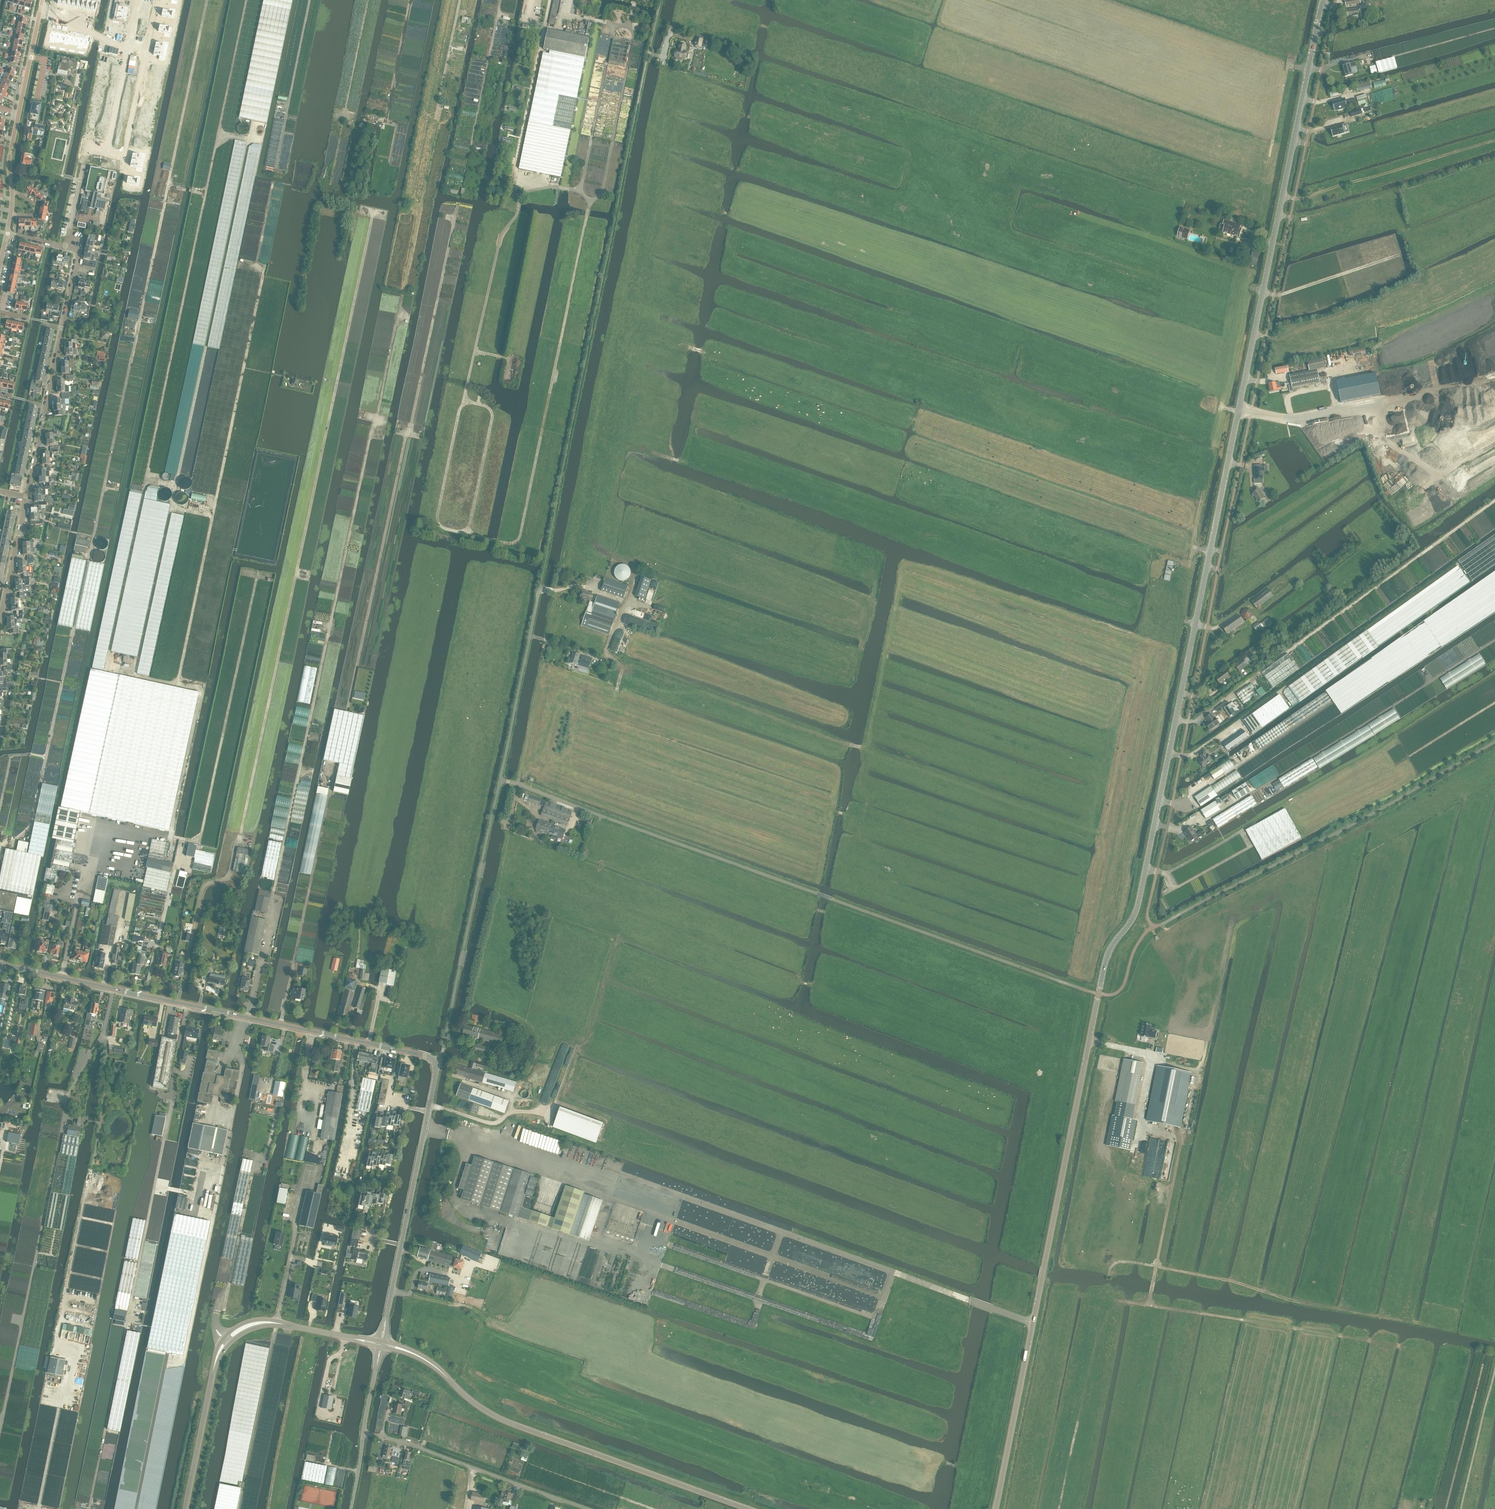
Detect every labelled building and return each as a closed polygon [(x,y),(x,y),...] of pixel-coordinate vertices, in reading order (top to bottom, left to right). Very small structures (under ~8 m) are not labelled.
[(5,1),(7,2),(11,3),(9,10),(11,11),(12,8),(13,4),(14,0),(6,0),(5,1)] [(12,8),(14,8),(16,5),(19,6),(21,0),(14,0),(13,4),(12,8)] [(27,0),(24,7),(30,9),(32,2),(27,0)] [(239,118),(267,124),(292,0),(263,0),(239,118)] [(549,24),(555,25),(560,0),(554,0),(549,24)] [(116,3),(114,12),(127,15),(127,14),(128,14),(129,10),(128,10),(128,9),(125,8),(123,8),(122,8),(123,4),(116,3)] [(162,11),(161,15),(161,16),(174,19),(176,9),(170,8),(169,11),(168,11),(166,10),(163,10),(162,11)] [(1343,10),(1344,18),(1361,16),(1360,8),(1343,10)] [(113,18),(112,22),(119,23),(119,20),(120,20),(122,20),(126,21),(127,15),(114,12),(114,13),(116,13),(114,18),(113,18)] [(112,24),(110,34),(122,36),(123,35),(124,31),(124,30),(120,29),(119,29),(117,28),(118,25),(112,24)] [(158,26),(158,30),(158,31),(161,32),(163,32),(164,33),(164,36),(170,37),(172,28),(159,25),(159,26),(158,26)] [(548,29),(544,49),(585,58),(589,38),(548,29)] [(696,39),(695,46),(700,47),(700,46),(704,47),(705,41),(702,40),(696,39)] [(156,43),(154,49),(167,51),(169,42),(163,41),(162,44),(161,44),(159,43),(156,43)] [(676,49),(674,57),(676,57),(676,59),(682,60),(682,58),(685,59),(685,58),(687,59),(689,53),(686,53),(686,52),(685,52),(686,46),(679,44),(678,50),(676,49)] [(153,50),(153,54),(153,55),(157,56),(158,56),(159,56),(158,59),(165,61),(167,51),(154,49),(154,50),(153,50)] [(544,49),(519,169),(560,177),(585,58),(544,49)] [(5,56),(4,58),(11,60),(10,63),(18,65),(19,59),(11,57),(8,56),(5,56)] [(105,57),(103,66),(115,69),(117,63),(113,62),(111,62),(110,61),(111,58),(105,57)] [(1397,68),(1394,58),(1376,63),(1379,73),(1397,68)] [(58,70),(68,72),(69,69),(76,71),(77,63),(62,59),(61,63),(59,63),(58,70)] [(1356,62),(1342,66),(1345,77),(1353,75),(1351,68),(1357,66),(1356,62)] [(150,67),(149,71),(150,71),(150,72),(162,75),(164,65),(157,64),(157,67),(156,67),(154,66),(151,66),(151,67),(150,67)] [(102,72),(101,76),(107,77),(108,74),(109,74),(111,74),(114,75),(115,69),(103,66),(103,67),(105,67),(104,73),(102,72)] [(0,71),(13,77),(16,71),(9,68),(7,71),(4,70),(3,70),(1,69),(0,71)] [(2,75),(3,73),(6,74),(5,76),(4,79),(11,82),(13,77),(0,71),(0,73),(2,75)] [(98,87),(98,88),(111,90),(112,84),(109,83),(107,83),(106,83),(106,80),(100,78),(100,82),(102,82),(101,88),(98,87)] [(4,79),(2,84),(9,87),(11,82),(4,79)] [(148,82),(147,86),(148,86),(147,88),(151,88),(153,89),(154,89),(153,92),(159,93),(161,84),(149,81),(148,83),(148,82)] [(1370,82),(1356,85),(1357,91),(1371,87),(1370,82)] [(0,88),(0,90),(6,93),(9,87),(2,84),(1,86),(0,88)] [(98,88),(96,97),(103,98),(103,95),(104,95),(106,96),(110,96),(110,95),(111,95),(111,92),(111,91),(111,90),(98,88)] [(144,104),(144,105),(154,107),(155,101),(157,101),(158,98),(152,97),(151,100),(150,100),(148,99),(145,98),(144,104)] [(94,108),(94,109),(107,111),(108,105),(104,104),(103,104),(101,104),(102,101),(96,99),(95,103),(96,103),(95,109),(94,108)] [(1347,108),(1346,104),(1344,99),(1341,100),(1339,101),(1333,103),(1334,106),(1333,106),(1333,107),(1334,107),(1335,109),(1338,108),(1339,110),(1347,108)] [(31,110),(31,114),(39,116),(41,105),(33,103),(32,107),(32,108),(32,110),(31,110)] [(144,105),(142,111),(146,111),(148,112),(149,112),(148,115),(154,117),(155,113),(153,113),(154,107),(144,105)] [(94,109),(92,118),(98,119),(99,116),(100,116),(102,117),(105,117),(107,111),(94,109)] [(139,123),(138,126),(139,127),(139,128),(151,131),(153,121),(147,120),(147,123),(145,123),(144,122),(140,122),(140,123),(139,123)] [(91,122),(89,131),(102,134),(102,133),(103,133),(104,129),(103,129),(103,127),(100,127),(98,126),(97,126),(97,123),(91,122)] [(1342,125),(1330,128),(1333,137),(1345,133),(1342,125)] [(32,128),(32,131),(33,131),(32,134),(37,135),(41,136),(43,136),(44,130),(39,129),(34,128),(32,128)] [(135,138),(134,142),(135,142),(135,143),(138,144),(140,144),(141,144),(140,148),(146,149),(149,139),(136,137),(136,138),(135,138)] [(235,140),(192,344),(204,347),(246,142),(235,140)] [(249,147),(207,347),(219,349),(261,146),(253,144),(249,147)] [(131,160),(144,163),(146,153),(139,152),(139,155),(132,154),(131,160)] [(30,166),(31,162),(32,163),(33,162),(34,161),(33,160),(32,159),(32,157),(22,155),(20,164),(21,165),(21,166),(23,166),(24,165),(25,165),(30,166)] [(131,160),(130,166),(133,167),(135,167),(136,167),(136,171),(142,172),(144,163),(131,160)] [(86,188),(85,191),(92,193),(92,194),(97,195),(97,194),(104,195),(104,192),(103,192),(103,191),(105,181),(107,181),(109,171),(102,169),(103,169),(102,169),(98,168),(97,168),(90,167),(88,177),(87,181),(87,182),(86,188)] [(128,177),(126,183),(129,184),(129,185),(133,186),(133,185),(139,186),(141,176),(135,175),(134,178),(133,178),(131,178),(128,177)] [(29,186),(25,192),(30,195),(34,190),(31,188),(32,184),(30,183),(29,187),(29,186)] [(34,190),(30,195),(35,199),(39,193),(34,190)] [(39,193),(35,199),(40,202),(41,201),(42,199),(45,201),(46,199),(43,198),(44,196),(39,193)] [(82,195),(80,205),(80,204),(82,205),(81,210),(88,212),(88,211),(89,208),(93,209),(94,209),(94,208),(94,207),(104,210),(106,203),(107,203),(107,201),(100,199),(101,196),(97,195),(92,194),(88,193),(87,196),(82,195)] [(42,203),(40,209),(47,210),(49,204),(47,204),(48,200),(46,199),(45,201),(42,199),(41,201),(42,202),(42,203)] [(36,220),(36,223),(40,223),(40,226),(41,226),(42,226),(43,221),(45,222),(46,216),(39,214),(38,220),(38,221),(36,220)] [(1239,228),(1240,225),(1224,220),(1223,225),(1225,225),(1223,233),(1239,238),(1242,229),(1239,228)] [(1178,237),(1187,239),(1190,231),(1180,228),(1178,237)] [(88,235),(87,242),(94,243),(97,244),(100,244),(101,242),(98,241),(99,235),(93,234),(93,236),(88,235)] [(86,248),(84,253),(94,255),(98,256),(99,254),(95,253),(92,251),(93,249),(86,248)] [(1250,261),(1251,261),(1251,264),(1256,266),(1260,253),(1253,251),(1250,261)] [(84,253),(83,259),(84,260),(87,260),(90,261),(91,261),(93,261),(94,257),(98,258),(98,256),(94,255),(84,253)] [(53,265),(59,266),(58,270),(61,270),(63,257),(58,255),(57,260),(54,259),(53,265)] [(63,257),(61,270),(61,272),(64,273),(65,271),(63,270),(64,267),(64,268),(65,265),(68,265),(70,258),(63,257)] [(10,276),(9,282),(16,283),(20,284),(21,281),(22,278),(17,277),(10,276)] [(58,282),(57,289),(63,291),(63,288),(65,288),(66,283),(66,282),(66,283),(62,282),(62,280),(61,280),(59,279),(58,282)] [(75,282),(74,289),(78,289),(78,288),(84,289),(85,281),(79,280),(79,283),(75,282)] [(72,302),(70,311),(73,312),(74,311),(79,312),(82,298),(80,298),(79,301),(77,300),(72,302)] [(82,298),(79,312),(85,313),(84,314),(88,315),(90,307),(89,307),(87,307),(87,306),(86,306),(84,302),(84,299),(82,298)] [(59,306),(53,305),(52,312),(51,315),(52,315),(54,316),(59,317),(60,311),(58,311),(59,306)] [(127,318),(138,320),(139,312),(129,310),(127,318)] [(45,334),(41,355),(49,357),(55,331),(46,329),(45,334)] [(102,332),(101,339),(108,340),(109,333),(102,332)] [(72,343),(65,344),(65,350),(72,350),(72,347),(75,347),(75,344),(76,344),(76,340),(73,340),(72,340),(72,343)] [(72,350),(65,350),(65,354),(65,356),(69,356),(69,359),(71,359),(71,356),(72,355),(77,355),(77,354),(77,349),(72,350)] [(41,355),(39,364),(47,366),(49,357),(41,355)] [(1320,357),(1290,363),(1299,408),(1329,402),(1320,357)] [(70,362),(61,362),(61,364),(61,368),(70,368),(73,368),(73,359),(71,359),(69,359),(70,362)] [(39,364),(37,373),(45,375),(45,374),(47,366),(39,364)] [(1287,366),(1275,368),(1276,374),(1288,372),(1287,366)] [(37,373),(35,384),(37,384),(42,385),(42,383),(43,383),(45,375),(37,373)] [(1356,378),(1337,382),(1340,398),(1341,403),(1344,403),(1380,395),(1376,374),(1356,378)] [(1280,382),(1269,384),(1271,392),(1281,390),(1280,382)] [(53,399),(53,405),(65,405),(65,399),(69,399),(70,396),(62,397),(62,400),(60,400),(60,399),(53,399)] [(65,405),(53,405),(54,411),(55,411),(55,416),(65,416),(65,411),(66,406),(65,405)] [(55,440),(46,440),(46,446),(50,446),(50,450),(58,450),(59,447),(54,447),(53,443),(55,443),(55,440)] [(49,452),(42,452),(42,459),(50,458),(52,458),(52,453),(53,453),(58,453),(58,450),(50,450),(50,452),(49,452)] [(17,467),(15,478),(17,478),(22,479),(23,476),(24,477),(25,469),(25,468),(17,467)] [(39,471),(38,471),(38,477),(48,477),(49,477),(49,471),(51,471),(51,468),(41,469),(39,469),(39,471)] [(1255,469),(1255,479),(1263,479),(1262,469),(1255,469)] [(48,477),(38,477),(38,483),(41,483),(42,487),(49,487),(49,483),(48,483),(48,477)] [(190,484),(190,483),(190,482),(190,481),(189,479),(187,478),(186,478),(185,477),(183,478),(182,478),(181,479),(181,480),(180,480),(180,481),(180,482),(180,484),(181,486),(182,487),(183,487),(184,488),(185,488),(186,488),(187,487),(189,486),(189,485),(190,484)] [(131,484),(130,490),(141,492),(143,486),(131,484)] [(34,490),(34,496),(45,495),(46,495),(45,490),(49,490),(49,487),(41,487),(41,489),(34,490)] [(170,495),(170,494),(170,492),(170,491),(170,490),(169,489),(168,488),(167,487),(165,487),(164,487),(163,487),(161,487),(159,489),(158,490),(158,491),(157,492),(157,493),(157,495),(158,496),(158,497),(159,498),(160,499),(161,500),(162,500),(164,500),(165,500),(166,500),(168,499),(168,498),(170,497),(170,496),(170,495)] [(1256,491),(1253,493),(1258,502),(1262,500),(1265,498),(1258,488),(1255,490),(1256,491)] [(186,501),(187,499),(186,497),(185,495),(184,494),(182,494),(180,494),(179,494),(178,495),(177,496),(177,497),(176,498),(177,500),(178,502),(179,503),(181,504),(183,504),(184,503),(185,502),(186,502),(186,501)] [(35,502),(38,502),(39,506),(47,505),(47,501),(43,501),(43,498),(44,498),(45,498),(45,495),(34,496),(35,502)] [(39,508),(30,508),(30,514),(39,514),(39,511),(40,511),(40,508),(41,508),(41,506),(47,506),(47,505),(39,506),(39,508)] [(7,518),(6,521),(14,523),(16,516),(16,514),(8,512),(7,518)] [(39,514),(30,514),(31,520),(34,520),(35,524),(43,524),(42,521),(41,520),(39,520),(39,518),(40,518),(40,514),(39,514)] [(6,521),(4,530),(12,531),(14,523),(6,521)] [(4,530),(2,538),(10,540),(12,531),(4,530)] [(2,538),(0,547),(8,549),(10,540),(2,538)] [(90,541),(76,538),(74,551),(84,553),(85,547),(88,548),(90,541)] [(23,543),(23,549),(33,548),(33,543),(34,543),(34,540),(31,540),(31,543),(30,543),(30,542),(23,543)] [(0,548),(0,556),(7,557),(8,549),(0,547),(0,548)] [(57,625),(58,625),(90,632),(104,565),(82,561),(83,557),(72,554),(57,625)] [(19,562),(19,568),(30,567),(30,564),(33,564),(34,562),(35,559),(30,559),(27,559),(27,561),(19,562)] [(1164,580),(1169,581),(1174,562),(1168,561),(1164,580)] [(23,574),(23,578),(31,577),(32,573),(30,573),(30,567),(19,568),(19,574),(23,574)] [(15,580),(15,586),(26,586),(25,580),(29,580),(29,577),(31,577),(23,578),(23,580),(15,580)] [(641,577),(635,596),(644,599),(651,580),(641,577)] [(605,578),(601,590),(623,598),(624,598),(628,586),(627,586),(605,578)] [(19,592),(19,596),(27,596),(28,591),(26,591),(26,586),(15,586),(15,592),(19,592)] [(1251,602),(1256,608),(1273,596),(1268,589),(1251,602)] [(1334,589),(1328,592),(1331,597),(1336,593),(1334,589)] [(583,590),(579,602),(583,603),(585,599),(590,601),(589,601),(590,601),(581,626),(587,627),(609,635),(620,603),(597,595),(597,596),(592,594),(583,590)] [(18,604),(11,605),(11,611),(15,611),(15,615),(23,615),(23,614),(24,610),(20,610),(20,604),(18,604)] [(1250,619),(1252,613),(1249,609),(1243,609),(1241,614),(1244,619),(1250,619)] [(15,617),(7,617),(7,623),(16,623),(16,620),(17,620),(22,619),(23,615),(15,615),(15,617)] [(1230,632),(1232,635),(1233,635),(1235,633),(1233,630),(1244,622),(1239,615),(1221,627),(1227,635),(1230,632)] [(1252,626),(1257,631),(1262,627),(1263,628),(1266,626),(1267,628),(1273,623),(1269,618),(1260,624),(1258,621),(1252,626)] [(311,631),(319,632),(320,630),(317,629),(318,624),(321,625),(321,622),(313,621),(312,629),(311,629),(311,631)] [(16,623),(7,623),(7,629),(10,629),(10,634),(18,634),(18,629),(18,626),(16,626),(16,623)] [(1368,631),(1288,688),(1299,702),(1378,646),(1368,631)] [(1260,644),(1249,651),(1253,657),(1264,649),(1260,644)] [(6,660),(9,659),(10,658),(10,651),(8,651),(8,649),(1,649),(1,654),(0,654),(0,660),(6,660)] [(576,665),(577,664),(579,665),(579,666),(589,669),(592,658),(582,655),(581,660),(578,659),(580,655),(573,652),(570,663),(576,665)] [(1288,654),(1262,673),(1273,688),(1299,668),(1288,654)] [(1237,673),(1252,662),(1247,656),(1232,667),(1237,673)] [(3,670),(6,670),(11,670),(12,665),(9,665),(9,663),(7,663),(6,660),(0,660),(0,666),(7,666),(7,667),(3,667),(3,670)] [(91,669),(61,807),(168,831),(198,692),(157,683),(120,675),(103,672),(91,669)] [(7,678),(7,673),(11,672),(11,671),(11,670),(6,670),(3,670),(3,673),(2,673),(2,672),(0,672),(0,678),(7,678)] [(1230,678),(1225,671),(1216,678),(1221,685),(1230,678)] [(1248,686),(1236,694),(1244,705),(1256,696),(1251,690),(1254,688),(1251,684),(1248,685),(1248,686)] [(1254,741),(1255,742),(1260,749),(1289,729),(1331,701),(1326,693),(1283,721),(1283,722),(1254,741)] [(1243,721),(1252,735),(1289,708),(1280,695),(1243,721)] [(1227,706),(1224,708),(1230,716),(1233,714),(1227,706)] [(334,710),(323,760),(339,763),(333,792),(348,795),(351,779),(364,716),(334,710)] [(1214,719),(1211,715),(1206,718),(1209,722),(1206,724),(1210,730),(1219,724),(1215,718),(1214,719)] [(1243,730),(1223,744),(1227,751),(1248,736),(1243,730)] [(1199,761),(1204,767),(1212,761),(1208,754),(1207,755),(1204,752),(1199,755),(1201,759),(1199,761)] [(1279,780),(1278,780),(1272,784),(1277,791),(1284,787),(1284,788),(1317,767),(1312,759),(1279,779),(1279,780)] [(1230,760),(1210,773),(1203,777),(1205,780),(1212,775),(1214,780),(1234,766),(1237,764),(1234,760),(1232,762),(1230,760)] [(1194,798),(1200,807),(1217,796),(1213,789),(1214,789),(1216,793),(1241,777),(1237,770),(1212,787),(1194,798)] [(1246,783),(1232,792),(1237,800),(1251,792),(1246,783)] [(318,787),(316,793),(321,794),(323,795),(327,796),(328,789),(318,787)] [(327,796),(323,796),(323,795),(321,794),(321,795),(316,794),(300,872),(311,875),(327,796)] [(526,796),(524,800),(526,801),(528,801),(539,805),(544,807),(546,801),(541,800),(530,796),(526,795),(526,796)] [(1213,819),(1218,828),(1251,807),(1256,804),(1251,795),(1246,799),(1213,819)] [(544,807),(543,810),(560,817),(570,820),(573,811),(560,806),(551,803),(546,801),(544,807)] [(1206,819),(1221,810),(1215,801),(1201,810),(1206,819)] [(56,839),(50,869),(46,868),(44,881),(59,884),(60,877),(56,876),(57,870),(70,873),(76,843),(74,843),(80,812),(58,807),(52,838),(56,839)] [(1285,808),(1246,830),(1262,859),(1301,837),(1285,808)] [(536,830),(536,831),(537,833),(542,835),(544,834),(544,833),(545,833),(549,834),(553,826),(554,821),(556,822),(558,822),(560,817),(543,810),(541,816),(552,820),(551,823),(550,825),(547,823),(539,820),(536,829),(536,830)] [(51,817),(36,814),(28,854),(41,857),(43,857),(51,817)] [(560,817),(558,822),(567,826),(570,820),(560,817)] [(553,826),(549,834),(552,835),(551,837),(557,840),(558,838),(562,839),(566,830),(554,826),(553,826)] [(1185,832),(1190,841),(1196,838),(1197,839),(1204,835),(1201,831),(1196,834),(1191,827),(1185,832)] [(147,868),(143,887),(167,892),(173,864),(163,861),(164,855),(168,856),(170,843),(152,839),(146,868),(147,868)] [(19,841),(17,851),(26,853),(28,843),(19,841)] [(269,841),(261,877),(274,879),(281,843),(269,841)] [(189,844),(186,857),(194,859),(192,869),(210,873),(214,854),(196,850),(197,846),(189,844)] [(238,847),(233,871),(244,873),(245,873),(250,850),(238,847)] [(5,849),(0,875),(0,889),(17,893),(16,898),(17,898),(14,913),(28,916),(29,916),(41,857),(28,854),(26,853),(5,849)] [(180,871),(174,893),(181,895),(183,889),(184,883),(184,881),(185,878),(187,873),(180,871)] [(98,877),(93,902),(102,904),(107,879),(98,877)] [(109,912),(114,913),(119,890),(114,889),(109,912)] [(258,896),(255,910),(267,913),(270,898),(271,892),(259,889),(258,896)] [(0,933),(0,941),(1,941),(1,942),(1,943),(6,944),(6,945),(16,898),(17,893),(0,890),(0,910),(5,911),(4,919),(2,918),(1,923),(3,923),(2,929),(6,930),(5,934),(0,933)] [(125,919),(131,920),(135,895),(129,894),(125,919)] [(43,907),(45,908),(42,920),(48,921),(51,909),(52,909),(53,905),(44,903),(43,907)] [(103,921),(98,944),(111,947),(113,943),(118,917),(109,915),(107,921),(103,921)] [(251,917),(244,952),(259,955),(266,920),(251,917)] [(9,939),(7,947),(15,949),(17,940),(12,939),(14,927),(11,927),(9,939)] [(37,950),(37,952),(38,952),(40,953),(40,952),(41,953),(41,952),(45,953),(45,950),(47,950),(48,944),(49,940),(46,940),(45,943),(39,942),(39,941),(37,940),(36,941),(34,948),(35,950),(37,950)] [(50,954),(54,955),(55,956),(56,956),(57,956),(58,956),(60,947),(63,948),(63,945),(63,943),(62,942),(61,941),(59,941),(57,942),(56,944),(56,946),(51,944),(49,951),(51,951),(50,954)] [(118,957),(120,947),(114,946),(111,963),(121,965),(123,961),(120,961),(120,958),(118,957)] [(134,964),(132,974),(138,975),(140,966),(142,967),(143,965),(145,957),(146,952),(146,953),(148,947),(142,946),(141,951),(140,955),(138,965),(134,964)] [(76,961),(80,961),(82,952),(79,951),(79,948),(76,948),(75,951),(73,959),(76,960),(76,961)] [(82,952),(80,961),(83,962),(87,962),(89,954),(88,954),(89,951),(86,950),(85,953),(82,952)] [(101,969),(102,963),(104,954),(98,952),(95,968),(101,969)] [(155,965),(159,965),(159,966),(161,966),(162,966),(165,967),(166,962),(168,954),(158,952),(155,965)] [(333,958),(331,970),(337,971),(340,959),(333,958)] [(365,970),(366,965),(364,965),(365,961),(357,959),(356,963),(357,963),(356,967),(365,970)] [(173,975),(181,977),(184,964),(176,962),(173,975)] [(299,975),(303,976),(303,974),(306,975),(307,969),(301,968),(299,975)] [(393,986),(396,971),(381,969),(378,983),(393,986)] [(223,985),(224,985),(225,976),(211,973),(212,971),(205,970),(204,977),(204,975),(209,977),(208,983),(216,984),(216,983),(219,984),(220,985),(220,984),(223,985)] [(359,979),(365,980),(368,981),(369,974),(364,973),(365,970),(361,970),(359,979)] [(248,991),(250,980),(243,978),(241,989),(243,990),(244,991),(246,991),(247,990),(248,991)] [(5,1005),(6,1000),(7,995),(9,985),(1,983),(0,987),(0,1004),(5,1005)] [(20,1007),(27,1008),(28,999),(25,999),(27,987),(24,986),(21,985),(21,986),(20,986),(19,990),(17,990),(17,994),(19,994),(18,995),(22,995),(20,1007)] [(364,1004),(363,1004),(364,1002),(361,1001),(365,989),(359,987),(353,1007),(357,1009),(356,1013),(361,1014),(363,1010),(362,1010),(364,1004)] [(291,998),(295,999),(296,998),(299,998),(298,1000),(303,1001),(304,996),(303,996),(303,994),(305,994),(305,990),(297,988),(297,989),(293,988),(293,991),(291,991),(291,994),(292,995),(291,998)] [(33,999),(31,1007),(32,1007),(37,1008),(38,1001),(43,1001),(44,992),(43,991),(41,990),(40,991),(35,990),(34,1000),(33,999)] [(350,1008),(353,993),(344,990),(338,1015),(351,1018),(352,1013),(350,1012),(351,1008),(350,1008)] [(45,1003),(44,1009),(47,1009),(47,1004),(49,1004),(49,1001),(52,1002),(54,994),(47,992),(45,1003)] [(74,1002),(74,1001),(75,999),(68,998),(67,1000),(66,1000),(64,1008),(76,1011),(78,1003),(74,1002)] [(85,1025),(86,1026),(89,1026),(92,1014),(96,1015),(98,1005),(92,1004),(90,1014),(88,1013),(87,1013),(85,1025)] [(120,1022),(129,1024),(131,1010),(122,1009),(121,1009),(120,1010),(120,1012),(120,1013),(122,1013),(120,1022)] [(466,1022),(471,1023),(471,1024),(476,1025),(478,1016),(473,1015),(472,1019),(467,1018),(466,1022)] [(156,1026),(157,1018),(145,1016),(144,1024),(156,1026)] [(174,1053),(176,1040),(177,1034),(176,1034),(179,1018),(175,1017),(174,1017),(171,1017),(168,1033),(169,1033),(168,1039),(162,1037),(153,1087),(168,1089),(173,1057),(172,1057),(173,1052),(174,1053)] [(26,1034),(29,1035),(36,1036),(38,1024),(34,1023),(29,1022),(26,1034)] [(1143,1024),(1141,1036),(1149,1038),(1150,1037),(1156,1038),(1157,1031),(1151,1030),(1152,1026),(1143,1024)] [(477,1038),(488,1041),(500,1044),(503,1035),(465,1025),(463,1035),(472,1037),(473,1039),(475,1039),(477,1038)] [(213,1034),(214,1034),(213,1039),(213,1038),(217,1039),(216,1040),(221,1041),(222,1036),(223,1036),(223,1033),(220,1032),(221,1028),(219,1028),(219,1027),(215,1026),(213,1034)] [(186,1027),(184,1036),(186,1036),(197,1039),(199,1030),(186,1027)] [(262,1040),(260,1046),(266,1047),(265,1051),(272,1052),(274,1046),(268,1045),(270,1038),(263,1036),(262,1037),(261,1040),(262,1040)] [(17,1042),(16,1047),(19,1048),(21,1039),(12,1037),(11,1041),(17,1042)] [(33,1044),(31,1056),(43,1058),(45,1046),(33,1044)] [(473,1050),(488,1054),(497,1057),(499,1050),(475,1044),(473,1050)] [(203,1072),(201,1081),(202,1082),(201,1082),(199,1091),(200,1092),(199,1092),(197,1101),(198,1102),(210,1104),(212,1103),(213,1096),(219,1097),(220,1098),(222,1099),(222,1101),(221,1101),(220,1102),(230,1104),(231,1100),(232,1101),(233,1100),(235,1092),(234,1091),(235,1090),(237,1082),(236,1081),(238,1080),(239,1072),(238,1071),(226,1068),(225,1069),(224,1077),(217,1076),(217,1074),(213,1074),(213,1072),(214,1072),(216,1064),(215,1063),(216,1060),(218,1051),(208,1049),(206,1058),(207,1059),(204,1072),(203,1072)] [(341,1051),(339,1051),(339,1050),(338,1050),(336,1049),(335,1050),(332,1049),(330,1059),(336,1060),(334,1071),(338,1072),(341,1051)] [(373,1055),(370,1067),(369,1072),(367,1078),(377,1080),(378,1074),(375,1074),(377,1065),(376,1064),(377,1056),(373,1055)] [(386,1061),(381,1060),(379,1067),(384,1069),(385,1067),(393,1069),(395,1060),(386,1058),(386,1061)] [(1124,1059),(1115,1101),(1135,1105),(1144,1063),(1124,1059)] [(456,1075),(488,1084),(513,1091),(516,1081),(474,1069),(476,1063),(471,1062),(470,1068),(458,1065),(456,1075)] [(410,1066),(401,1064),(401,1067),(398,1067),(397,1072),(399,1073),(398,1080),(402,1081),(403,1077),(407,1078),(410,1066)] [(1159,1066),(1148,1121),(1180,1127),(1191,1073),(1159,1066)] [(369,1112),(375,1080),(363,1078),(356,1109),(369,1112)] [(278,1082),(275,1094),(279,1095),(279,1094),(282,1095),(285,1083),(278,1082)] [(456,1095),(469,1100),(505,1114),(510,1101),(474,1088),(461,1083),(456,1095)] [(251,1086),(249,1099),(251,1100),(254,1100),(257,1087),(251,1086)] [(528,1096),(529,1096),(529,1095),(529,1094),(529,1093),(528,1093),(528,1092),(528,1091),(527,1091),(526,1090),(525,1090),(524,1090),(523,1090),(522,1091),(521,1092),(521,1093),(520,1094),(520,1095),(521,1096),(521,1097),(522,1097),(522,1098),(523,1098),(524,1099),(525,1099),(526,1098),(527,1098),(528,1097),(528,1096)] [(320,1138),(333,1140),(334,1141),(342,1094),(328,1091),(320,1138)] [(603,1123),(560,1108),(553,1126),(596,1142),(603,1123)] [(396,1112),(393,1126),(393,1127),(393,1125),(399,1126),(402,1111),(399,1110),(398,1115),(395,1115),(396,1112)] [(390,1113),(387,1127),(387,1125),(393,1126),(396,1112),(393,1111),(392,1116),(389,1116),(390,1113)] [(383,1113),(380,1128),(381,1128),(381,1126),(387,1127),(390,1113),(387,1112),(386,1117),(383,1116),(384,1113),(383,1113)] [(374,1127),(380,1128),(383,1113),(381,1113),(380,1118),(376,1117),(374,1127)] [(155,1115),(151,1134),(162,1136),(166,1117),(155,1115)] [(1130,1150),(1136,1120),(1132,1120),(1114,1116),(1113,1115),(1107,1145),(1130,1150)] [(75,1124),(82,1126),(84,1119),(76,1117),(75,1124)] [(193,1123),(188,1148),(222,1155),(227,1130),(193,1123)] [(83,1133),(81,1133),(81,1127),(69,1125),(67,1135),(80,1137),(80,1136),(82,1137),(82,1136),(83,1136),(83,1135),(83,1134),(83,1133)] [(9,1132),(7,1142),(11,1143),(16,1144),(18,1145),(20,1135),(9,1132)] [(289,1132),(285,1153),(329,1161),(332,1141),(293,1134),(293,1132),(289,1132)] [(79,1137),(63,1134),(60,1154),(76,1156),(79,1137)] [(382,1152),(379,1165),(385,1166),(385,1164),(388,1151),(385,1150),(384,1155),(381,1155),(382,1152)] [(388,1151),(385,1164),(391,1165),(394,1150),(391,1150),(390,1154),(387,1154),(388,1151)] [(375,1153),(373,1165),(379,1167),(379,1165),(382,1152),(379,1151),(378,1156),(375,1156),(375,1153)] [(372,1167),(373,1165),(375,1153),(372,1152),(371,1157),(368,1156),(366,1166),(372,1167)] [(461,1199),(488,1208),(508,1214),(589,1241),(603,1201),(584,1194),(585,1192),(565,1186),(554,1218),(528,1209),(532,1197),(538,1179),(533,1177),(534,1175),(488,1160),(475,1156),(472,1166),(467,1164),(459,1188),(464,1190),(461,1199)] [(252,1161),(243,1159),(240,1171),(250,1173),(252,1161)] [(240,1171),(222,1257),(232,1259),(250,1173),(240,1171)] [(299,1225),(312,1228),(313,1228),(323,1185),(318,1184),(316,1193),(306,1191),(299,1225)] [(276,1203),(284,1204),(287,1190),(279,1188),(276,1203)] [(374,1191),(370,1206),(371,1206),(371,1204),(377,1205),(380,1190),(377,1189),(376,1194),(373,1194),(374,1191)] [(380,1190),(377,1205),(377,1203),(383,1204),(386,1189),(383,1189),(382,1194),(379,1193),(380,1190)] [(367,1192),(364,1207),(364,1208),(369,1209),(370,1205),(370,1206),(374,1191),(371,1190),(370,1192),(367,1192)] [(358,1205),(364,1207),(367,1192),(364,1191),(363,1196),(360,1195),(358,1205)] [(50,1192),(44,1227),(63,1230),(69,1195),(50,1192)] [(178,1197),(176,1208),(184,1210),(186,1198),(178,1197)] [(183,1356),(210,1221),(174,1214),(147,1348),(183,1356)] [(137,1261),(145,1221),(133,1218),(125,1258),(137,1261)] [(276,1232),(273,1244),(282,1246),(285,1234),(276,1232)] [(324,1243),(325,1243),(332,1244),(335,1245),(337,1236),(333,1235),(332,1235),(330,1235),(330,1234),(330,1235),(326,1234),(324,1243)] [(241,1236),(231,1284),(243,1286),(253,1239),(241,1236)] [(353,1247),(352,1254),(347,1253),(346,1257),(351,1258),(351,1259),(356,1261),(356,1262),(362,1264),(362,1260),(367,1261),(369,1253),(356,1250),(358,1240),(351,1239),(350,1246),(353,1247)] [(435,1243),(431,1242),(428,1250),(421,1247),(418,1257),(450,1267),(453,1257),(436,1252),(438,1245),(435,1244),(435,1243)] [(464,1246),(460,1254),(478,1262),(481,1253),(464,1246)] [(464,1262),(456,1259),(454,1267),(461,1269),(464,1262)] [(124,1261),(115,1305),(119,1306),(119,1309),(127,1311),(128,1308),(137,1263),(124,1261)] [(450,1278),(431,1274),(429,1282),(449,1286),(450,1278)] [(418,1289),(426,1291),(428,1284),(419,1282),(418,1289)] [(297,1299),(300,1286),(291,1284),(288,1297),(297,1299)] [(436,1294),(445,1296),(447,1289),(438,1287),(436,1294)] [(327,1300),(319,1299),(319,1296),(312,1294),(311,1301),(318,1303),(316,1310),(318,1310),(318,1311),(322,1312),(323,1311),(324,1312),(325,1308),(326,1308),(327,1304),(326,1304),(327,1300)] [(358,1306),(350,1304),(347,1316),(356,1318),(358,1306)] [(115,1310),(113,1320),(125,1322),(126,1312),(115,1310)] [(65,1360),(50,1357),(47,1372),(62,1376),(65,1360)] [(341,1359),(339,1371),(341,1372),(341,1373),(342,1373),(341,1377),(346,1378),(349,1360),(341,1359)] [(400,1396),(408,1399),(410,1391),(402,1389),(400,1396)] [(324,1395),(321,1408),(331,1410),(334,1397),(324,1395)] [(401,1415),(402,1408),(404,1408),(405,1405),(395,1403),(393,1413),(401,1415)] [(399,1435),(406,1436),(408,1427),(401,1426),(399,1435)] [(386,1446),(383,1458),(383,1459),(387,1459),(388,1459),(388,1457),(391,1457),(393,1448),(386,1446)] [(406,1452),(402,1466),(405,1466),(404,1469),(410,1471),(410,1466),(412,1461),(410,1461),(411,1453),(406,1452)] [(301,1479),(323,1483),(327,1466),(305,1461),(301,1479)] [(214,1508),(236,1508),(241,1488),(220,1484),(214,1508)] [(508,1508),(514,1508),(515,1507),(511,1506),(514,1494),(506,1492),(502,1491),(501,1495),(502,1496),(500,1503),(509,1506),(508,1508)] [(483,1503),(485,1495),(473,1492),(471,1500),(483,1503)]
